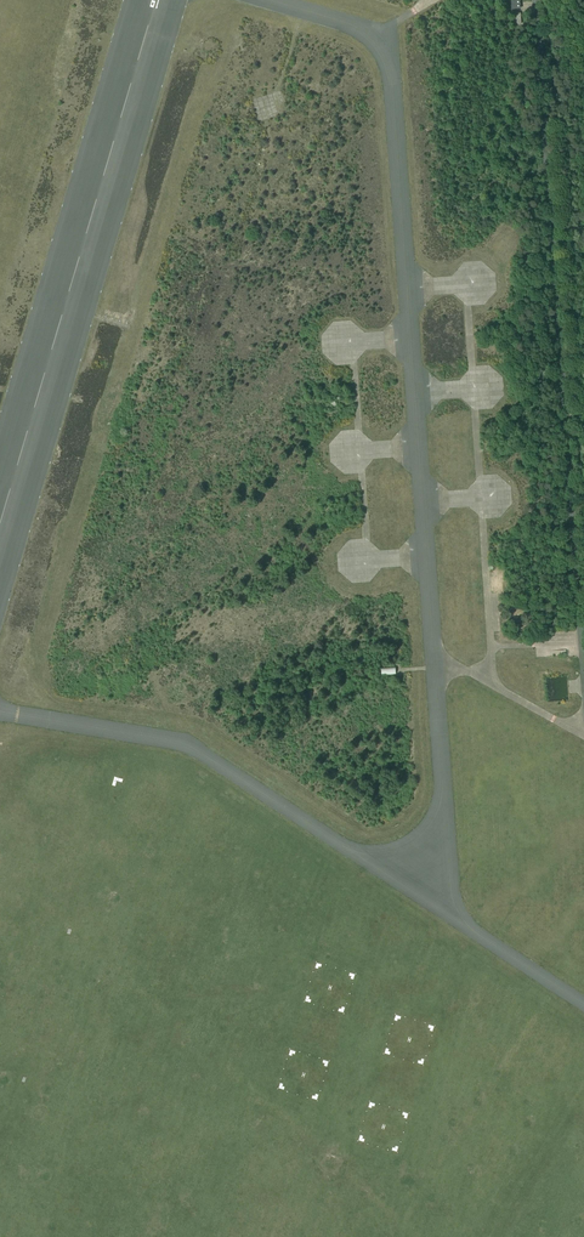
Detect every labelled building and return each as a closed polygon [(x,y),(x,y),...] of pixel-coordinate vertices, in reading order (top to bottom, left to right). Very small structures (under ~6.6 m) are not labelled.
[(519,2),(512,2),(513,10),(520,9),(519,2)] [(503,580),(492,581),(493,590),(504,590),(503,580)] [(395,666),(381,667),(381,675),(395,675),(395,666)]
